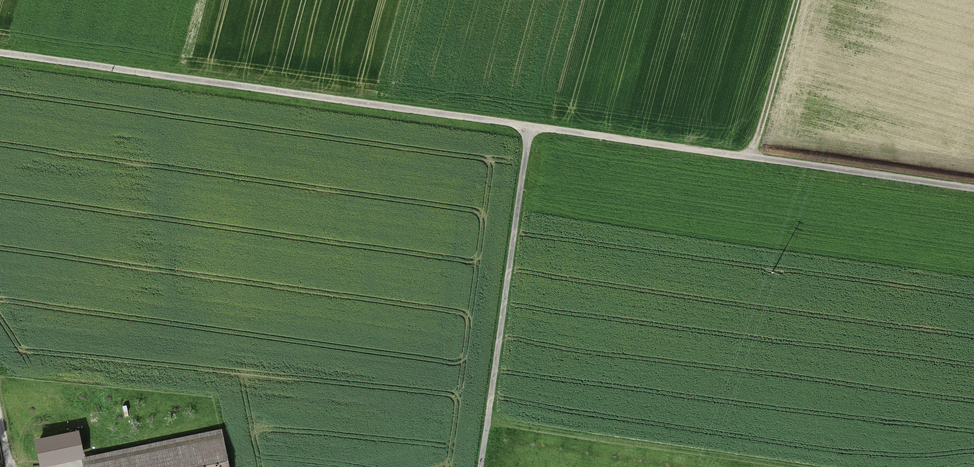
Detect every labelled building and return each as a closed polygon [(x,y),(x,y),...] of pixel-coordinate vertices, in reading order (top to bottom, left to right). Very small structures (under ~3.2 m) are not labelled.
[(221,431),(85,460),(86,466),(228,466),(221,431)]
